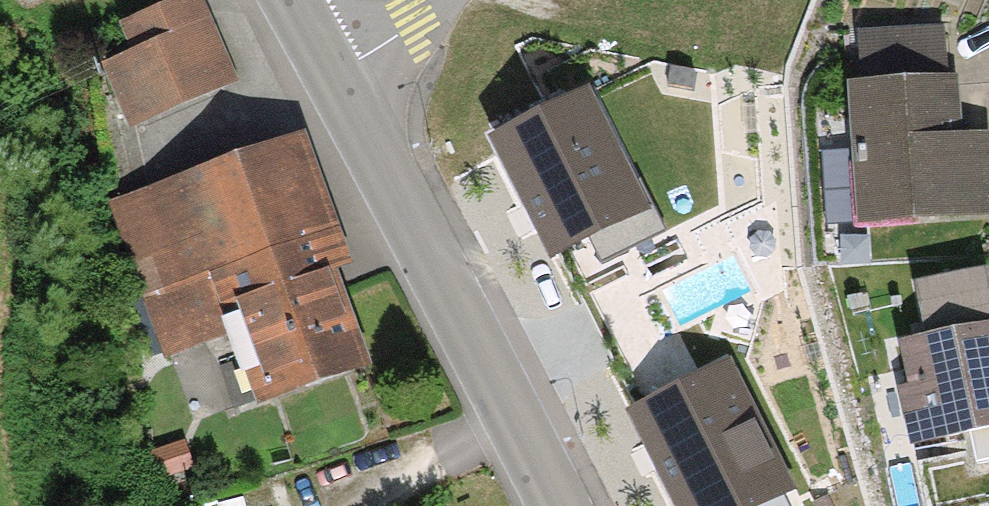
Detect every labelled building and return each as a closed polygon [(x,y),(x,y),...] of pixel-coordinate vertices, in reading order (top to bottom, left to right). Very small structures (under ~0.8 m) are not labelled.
[(101,67),(123,126),(236,82),(205,0),(195,0),(120,29),(130,56),(101,67)] [(860,32),(863,82),(949,77),(946,27),(860,32)] [(849,83),(855,226),(988,221),(988,132),(960,133),(960,112),(958,76),(949,77),(863,82),(849,83)] [(549,254),(558,249),(615,221),(641,208),(585,98),(493,145),(530,217),(549,254)] [(310,137),(106,205),(162,360),(230,336),(256,409),(372,367),(337,269),(349,265),(336,227),(339,224),(310,137)] [(699,381),(615,221),(558,249),(643,411),(699,381)] [(988,321),(988,282),(987,270),(917,284),(927,334),(988,321)] [(898,387),(913,450),(988,432),(988,321),(927,334),(899,340),(909,385),(898,387)] [(699,381),(643,411),(635,415),(651,448),(681,505),(745,505),(787,484),(727,367),(699,381)]
